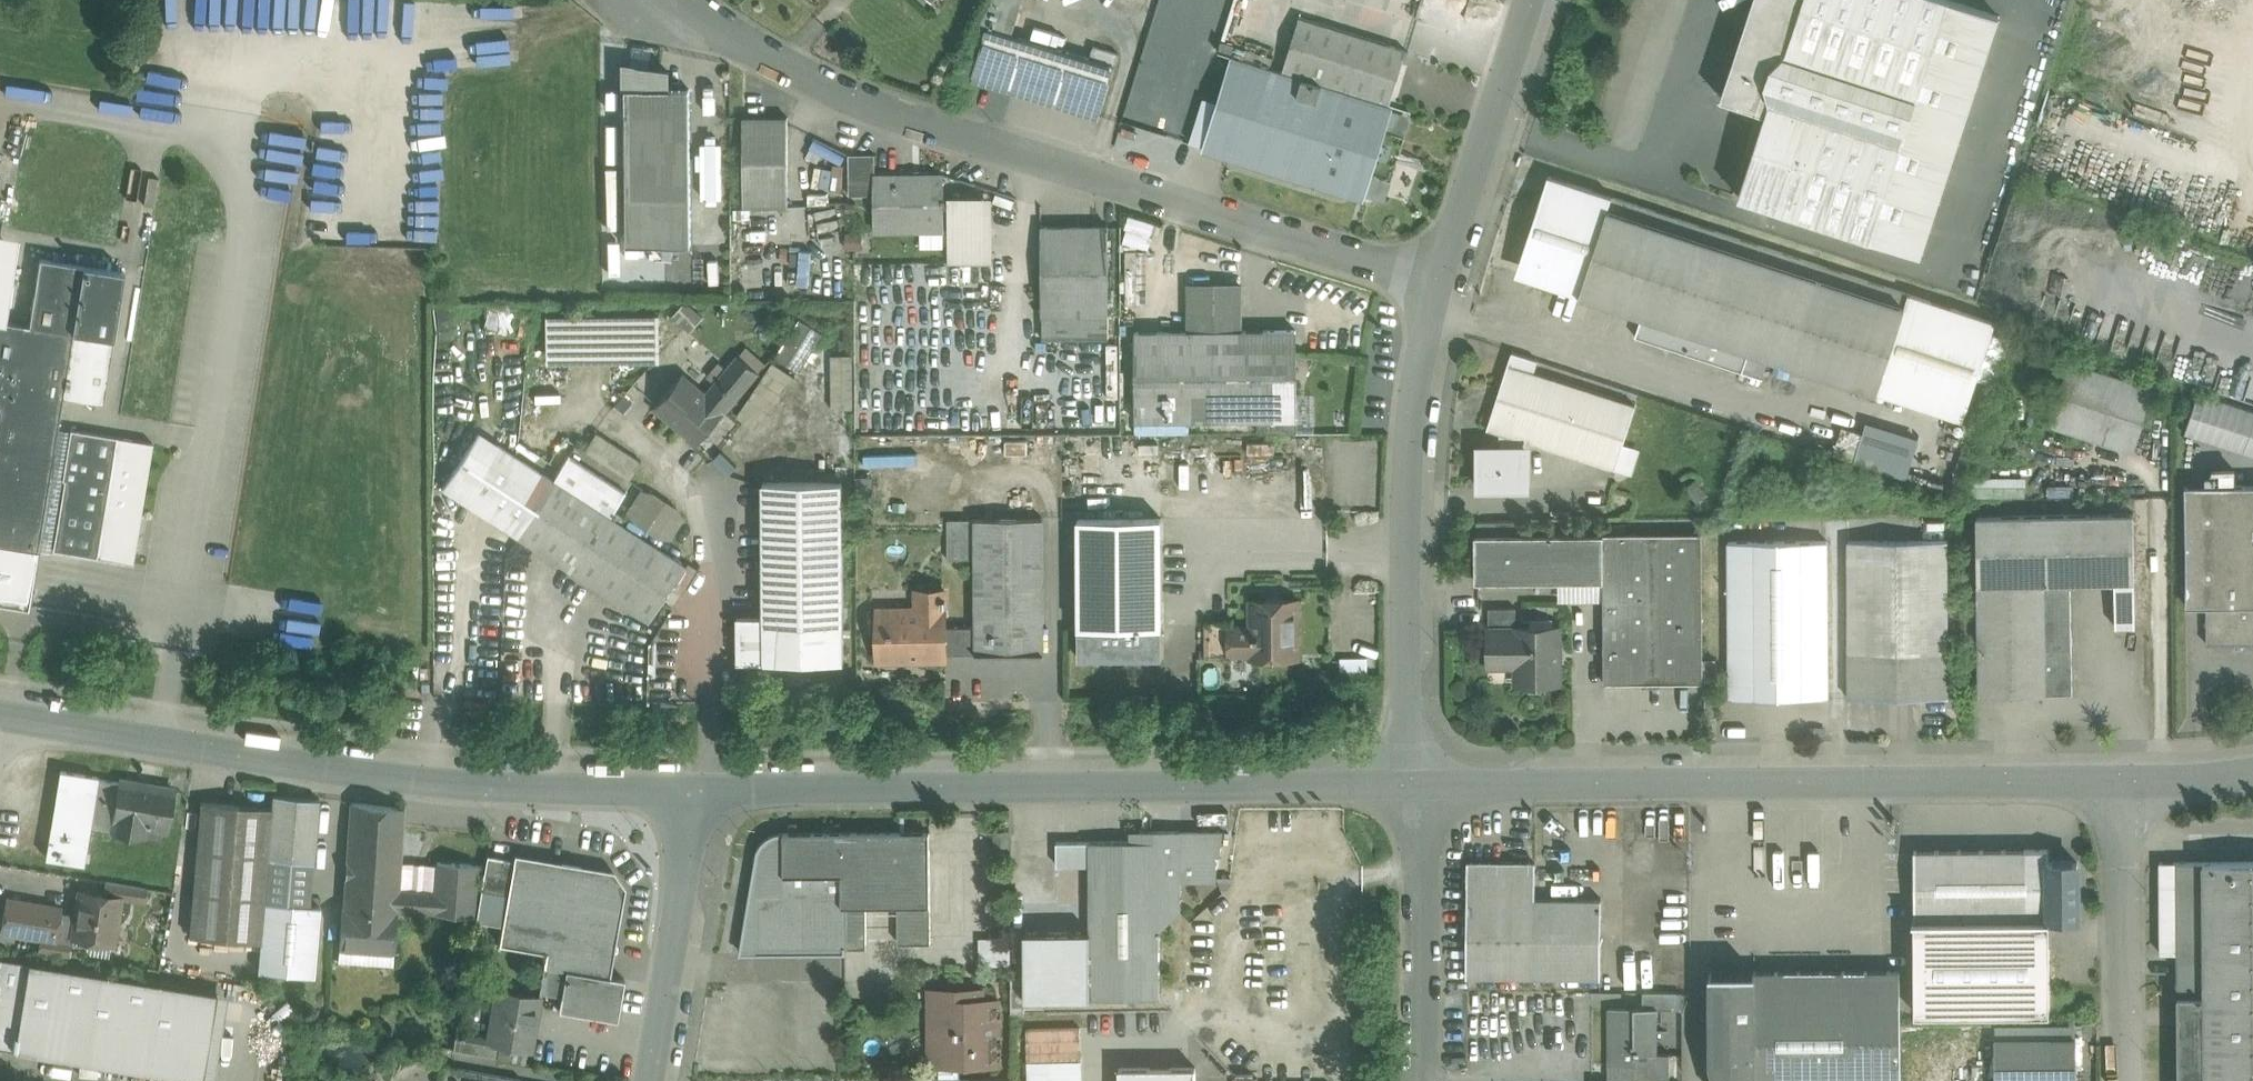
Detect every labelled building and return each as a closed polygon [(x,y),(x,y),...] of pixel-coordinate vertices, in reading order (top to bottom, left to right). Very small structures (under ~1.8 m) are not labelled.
[(1012,31),(1022,0),(992,0),(985,22),(1012,31)] [(1730,72),(1721,98),(1766,113),(1771,98),(1770,97),(1766,80),(1771,65),(1784,53),(1785,54),(1803,0),(1754,0),(1730,72)] [(1785,54),(1784,53),(1771,65),(1766,80),(1770,97),(1771,98),(1766,113),(1738,196),(1871,239),(1948,0),(1803,0),(1785,54)] [(1871,239),(1924,256),(2002,16),(1953,0),(1948,0),(1871,239)] [(1406,50),(1300,17),(1283,71),(1389,104),(1406,50)] [(1115,65),(988,25),(972,75),(1100,114),(1115,65)] [(1283,71),(1236,57),(1208,147),(1361,195),(1389,104),(1283,71)] [(690,89),(622,89),(624,245),(691,244),(690,89)] [(1394,107),(1388,121),(1405,129),(1411,114),(1394,107)] [(788,117),(744,117),(744,206),(788,206),(788,117)] [(875,175),(875,154),(849,154),(850,195),(875,195),(875,175)] [(875,175),(875,195),(876,230),(944,229),(943,175),(875,175)] [(1995,322),(1548,175),(1523,253),(1543,259),(1536,280),(1643,315),(1750,350),(1877,392),(1881,380),(1967,408),(1995,322)] [(1385,198),(1390,181),(1379,178),(1374,195),(1385,198)] [(993,195),(948,196),(949,263),(994,262),(993,195)] [(1108,226),(1041,226),(1042,315),(1043,315),(1043,338),(1109,337),(1108,226)] [(0,251),(0,603),(28,608),(38,550),(37,550),(62,396),(73,332),(29,325),(5,321),(16,254),(0,251)] [(124,272),(40,258),(29,325),(73,332),(62,396),(103,402),(124,272)] [(1242,286),(1188,286),(1188,331),(1242,330),(1242,286)] [(658,315),(545,316),(545,352),(658,351),(658,315)] [(1750,350),(1643,315),(1636,336),(1743,372),(1750,350)] [(800,316),(775,354),(799,369),(824,332),(800,316)] [(1188,331),(1135,331),(1136,421),(1259,420),(1269,420),(1268,330),(1242,330),(1188,331)] [(1296,330),(1268,330),(1269,420),(1297,420),(1296,330)] [(766,364),(747,347),(740,355),(759,371),(766,364)] [(658,362),(658,351),(545,352),(545,363),(658,362)] [(1537,360),(1512,351),(1508,364),(1533,372),(1537,360)] [(706,395),(681,374),(653,407),(698,444),(759,372),(759,371),(740,355),(706,395)] [(2155,388),(2070,360),(2049,424),(2134,451),(2155,388)] [(1533,372),(1508,364),(1487,428),(1500,432),(1513,437),(1615,469),(1636,405),(1533,372)] [(2185,432),(2252,453),(2252,407),(2198,390),(2185,432)] [(1269,420),(1259,420),(1259,433),(1297,433),(1297,420),(1269,420)] [(1863,422),(1855,465),(1910,474),(1918,432),(1863,422)] [(153,443),(71,430),(62,480),(65,480),(53,550),(133,563),(153,443)] [(1513,437),(1500,432),(1500,449),(1478,449),(1478,485),(1528,485),(1528,449),(1513,449),(1513,437)] [(552,480),(478,433),(442,489),(517,537),(553,481),(552,480)] [(625,493),(568,456),(552,480),(553,481),(610,518),(625,493)] [(610,518),(553,481),(517,537),(647,621),(684,565),(610,518)] [(843,481),(763,481),(764,616),(777,615),(777,661),(844,661),(843,481)] [(2185,485),(2186,605),(2207,605),(2252,605),(2252,484),(2185,485)] [(664,501),(644,489),(628,514),(648,527),(664,501)] [(686,516),(664,501),(648,527),(670,541),(686,516)] [(2134,513),(1977,516),(1978,585),(2044,583),(2071,583),(2115,582),(2135,581),(2134,513)] [(1162,517),(1078,518),(1079,625),(1162,624),(1162,517)] [(1043,518),(975,518),(976,626),(976,650),(976,653),(1044,653),(1043,518)] [(1517,534),(1517,521),(1477,521),(1477,535),(1517,534)] [(1702,533),(1603,534),(1603,580),(1604,682),(1703,682),(1702,533)] [(1477,535),(1475,535),(1476,581),(1603,580),(1603,534),(1517,534),(1477,535)] [(1947,540),(1848,540),(1848,651),(1948,650),(1947,540)] [(1828,541),(1728,541),(1729,698),(1829,698),(1828,541)] [(2135,581),(2115,582),(2115,626),(2135,626),(2135,581)] [(2044,583),(1978,585),(1979,697),(2046,695),(2044,583)] [(2071,583),(2044,583),(2046,695),(2073,694),(2071,583)] [(918,609),(878,609),(879,659),(946,658),(946,650),(946,626),(946,603),(947,603),(947,597),(945,597),(945,589),(918,589),(918,609)] [(1296,600),(1252,600),(1252,627),(1232,627),(1232,652),(1253,652),(1253,657),(1297,657),(1296,600)] [(2207,605),(2207,644),(2232,643),(2231,647),(2234,649),(2242,649),(2245,647),(2245,643),(2252,643),(2252,605),(2207,605)] [(1516,607),(1489,607),(1489,629),(1516,628),(1516,627),(1516,607)] [(764,616),(738,616),(738,662),(777,661),(777,615),(764,616)] [(1232,621),(1205,621),(1205,657),(1232,657),(1232,652),(1232,627),(1232,621)] [(1162,624),(1079,625),(1079,658),(1163,657),(1162,624)] [(976,650),(976,626),(946,626),(946,650),(976,650)] [(1559,626),(1516,627),(1516,628),(1489,629),(1488,629),(1488,658),(1517,658),(1517,683),(1560,683),(1559,626)] [(1948,650),(1848,651),(1848,698),(1948,697),(1948,650)] [(1717,698),(1705,698),(1705,715),(1717,715),(1717,698)] [(98,777),(61,771),(46,858),(84,864),(90,828),(98,779),(98,777)] [(120,782),(98,779),(90,828),(112,832),(120,782)] [(174,790),(120,781),(120,782),(112,832),(135,836),(137,825),(168,830),(174,790)] [(319,800),(273,796),(268,858),(314,863),(319,800)] [(272,808),(201,802),(190,937),(260,943),(272,808)] [(437,869),(400,867),(404,808),(351,803),(344,908),(397,911),(396,920),(406,921),(406,911),(474,916),(477,865),(437,862),(437,869)] [(1141,841),(1057,842),(1057,865),(1090,865),(1090,932),(1025,933),(1025,977),(1025,999),(1159,998),(1159,931),(1181,909),(1181,880),(1217,880),(1217,855),(1221,855),(1224,830),(1181,830),(1180,830),(1140,830),(1141,841)] [(930,832),(784,833),(784,832),(775,834),(768,838),(762,843),(758,850),(741,953),(845,952),(845,944),(843,943),(843,906),(867,906),(898,906),(930,905),(930,832)] [(2049,849),(1914,850),(1915,919),(2049,918),(2048,862),(2049,862),(2049,849)] [(514,860),(487,856),(481,891),(507,896),(514,860)] [(613,873),(515,856),(514,860),(507,896),(499,945),(546,953),(539,992),(561,996),(566,970),(608,977),(612,955),(611,955),(617,951),(618,947),(614,941),(623,888),(613,873)] [(2203,862),(2204,995),(2204,1080),(2252,1080),(2252,861),(2203,862)] [(1602,899),(1535,898),(1535,862),(1468,862),(1466,976),(1601,977),(1602,899)] [(2049,862),(2048,862),(2049,918),(2078,918),(2078,862),(2049,862)] [(2203,862),(2177,862),(2178,996),(2204,995),(2203,862)] [(120,898),(80,891),(73,936),(113,942),(120,898)] [(8,900),(3,932),(55,940),(61,908),(8,900)] [(930,905),(898,906),(898,943),(931,943),(931,905),(930,905)] [(867,906),(843,906),(843,943),(845,944),(867,943),(867,906)] [(309,910),(275,907),(273,937),(306,940),(309,910)] [(344,908),(343,908),(340,949),(394,953),(396,920),(397,911),(344,908)] [(1915,919),(1916,1012),(2050,1011),(2049,918),(1915,919)] [(0,958),(0,1049),(14,1051),(29,963),(0,958)] [(29,963),(14,1051),(197,1080),(203,1080),(217,994),(29,963)] [(608,977),(566,970),(561,996),(559,1010),(617,1020),(624,980),(608,977)] [(1755,971),(1755,1080),(1901,1080),(1900,970),(1755,971)] [(1710,971),(1710,1061),(1717,1080),(1755,1080),(1755,971),(1710,971)] [(1025,977),(1012,977),(1012,1013),(1025,1012),(1025,999),(1025,977)] [(539,997),(497,990),(489,1040),(488,1043),(528,1049),(530,1050),(539,997)] [(963,991),(963,990),(930,990),(930,1012),(941,1012),(941,1030),(946,1030),(947,1065),(960,1065),(975,1065),(975,1062),(999,1062),(998,1000),(983,1000),(983,991),(963,991)] [(1675,991),(1643,991),(1643,1007),(1657,1007),(1657,1008),(1675,1008),(1675,991)] [(2177,996),(2178,1080),(2204,1080),(2204,995),(2178,996),(2177,996)] [(1643,1007),(1609,1007),(1609,1065),(1636,1065),(1637,1053),(1657,1053),(1658,1053),(1657,1008),(1657,1007),(1643,1007)] [(1995,1026),(1995,1039),(2076,1038),(2076,1026),(1995,1026)] [(488,1043),(489,1040),(460,1035),(457,1051),(526,1063),(528,1049),(488,1043)] [(1995,1039),(1995,1080),(2076,1080),(2076,1038),(1995,1039)] [(1609,1065),(1609,1080),(1670,1080),(1670,1052),(1658,1053),(1657,1053),(1637,1053),(1636,1065),(1609,1065)] [(1027,1057),(1027,1080),(1083,1080),(1082,1056),(1027,1057)] [(947,1065),(932,1065),(933,1078),(960,1078),(960,1065),(947,1065)] [(447,1067),(445,1080),(522,1080),(447,1067)] [(1119,1067),(1119,1080),(1196,1080),(1196,1067),(1119,1067)]
